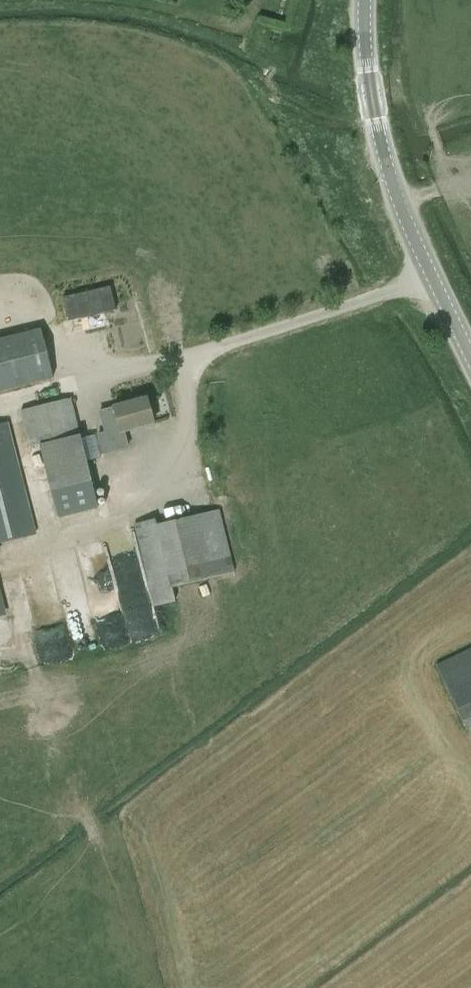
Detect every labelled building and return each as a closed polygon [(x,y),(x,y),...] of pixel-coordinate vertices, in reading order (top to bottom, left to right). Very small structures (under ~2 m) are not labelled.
[(0,339),(0,391),(53,378),(41,329),(0,339)] [(100,518),(93,490),(83,450),(100,446),(95,427),(79,431),(71,399),(20,411),(29,447),(39,445),(61,528),(100,518)] [(127,448),(123,433),(153,424),(152,421),(146,399),(113,408),(113,409),(99,413),(105,434),(97,436),(103,455),(127,448)] [(8,423),(0,425),(0,544),(36,535),(8,423)] [(175,603),(172,589),(235,573),(219,511),(157,525),(155,520),(134,525),(154,608),(175,603)] [(435,666),(457,711),(469,734),(470,733),(470,648),(435,666)]
